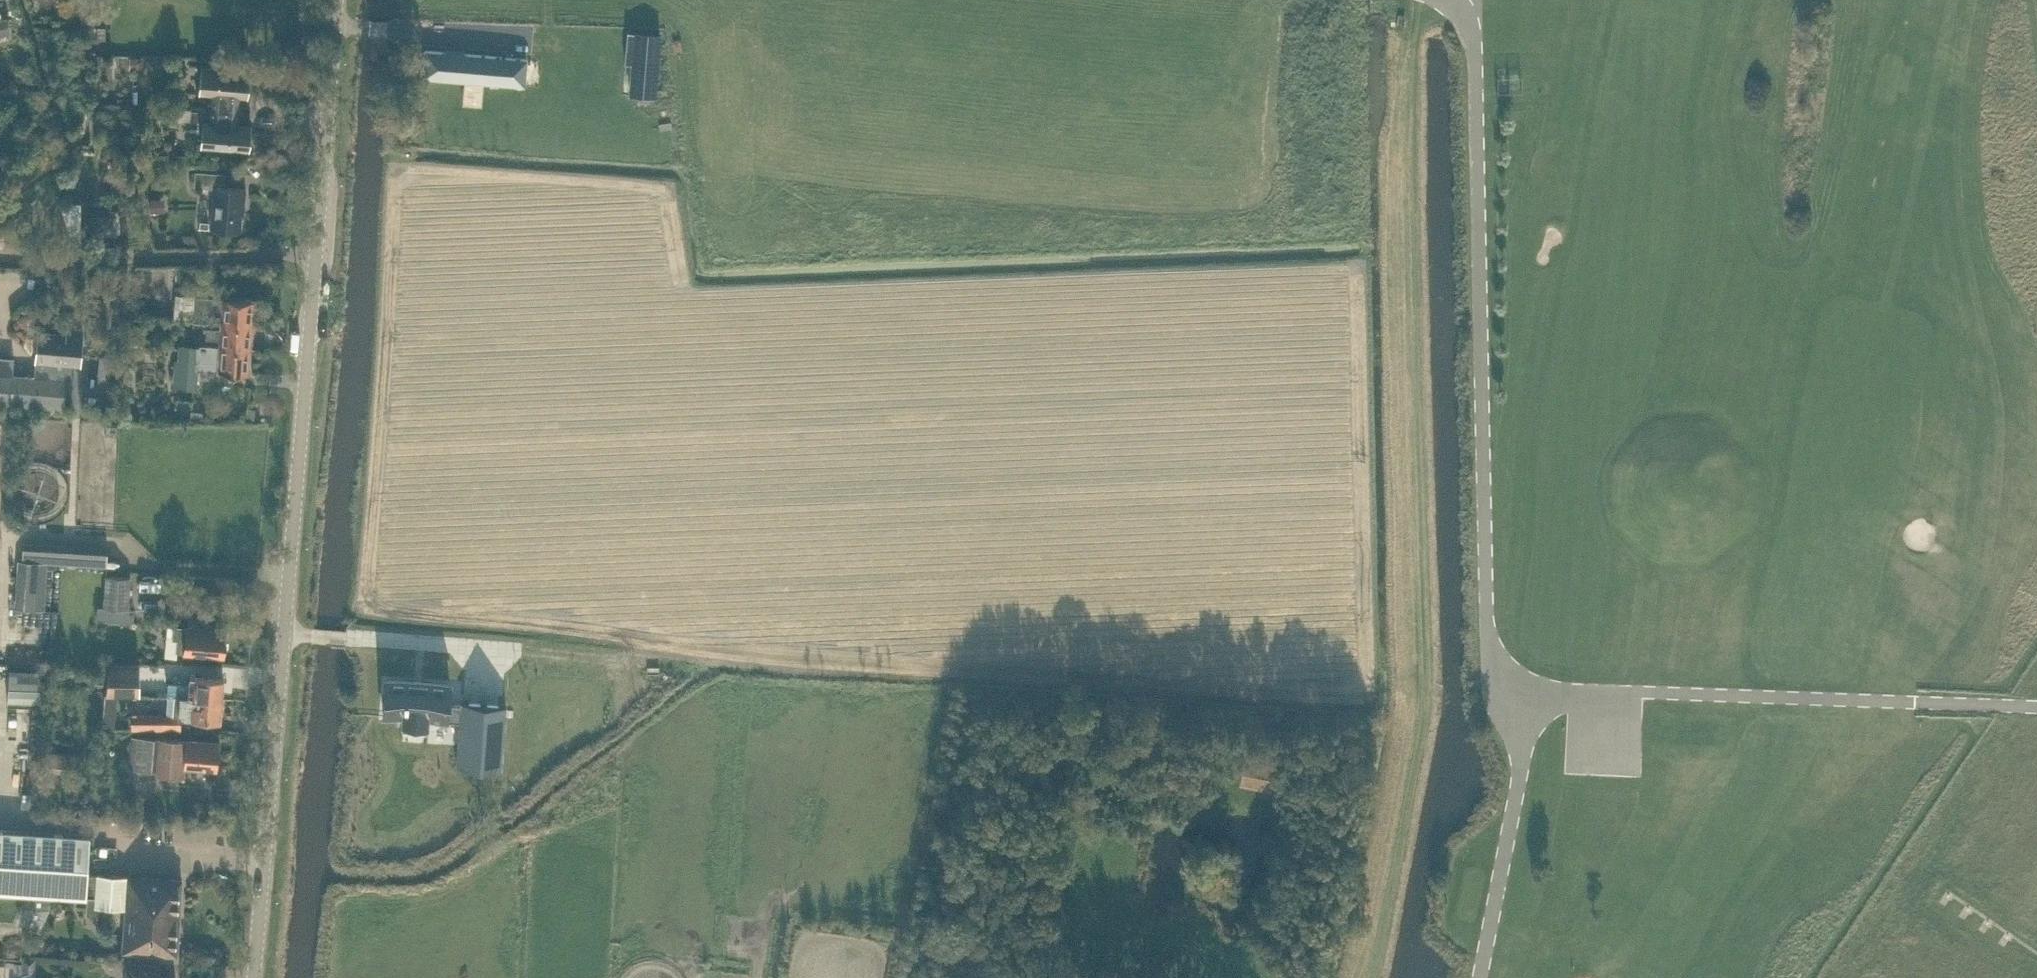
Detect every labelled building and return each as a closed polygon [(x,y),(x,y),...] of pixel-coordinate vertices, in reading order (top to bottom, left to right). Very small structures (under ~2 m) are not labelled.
[(0,10),(0,24),(17,19),(13,6),(0,10)] [(628,29),(625,61),(633,61),(630,92),(655,94),(660,32),(628,29)] [(426,49),(424,74),(524,83),(526,58),(426,49)] [(143,57),(129,57),(130,70),(143,70),(143,57)] [(202,65),(200,90),(212,92),(211,105),(236,107),(236,108),(239,108),(241,94),(241,89),(248,89),(250,69),(202,65)] [(203,119),(201,144),(249,148),(251,128),(235,126),(236,108),(236,107),(211,105),(209,119),(203,119)] [(224,185),(225,171),(196,168),(194,184),(214,185),(211,224),(241,227),(243,203),(245,204),(246,187),(224,185)] [(157,189),(158,203),(174,203),(174,188),(157,189)] [(72,225),(90,225),(89,191),(71,192),(72,225)] [(254,298),(216,295),(196,294),(194,318),(207,319),(208,314),(220,315),(219,326),(252,328),(254,298)] [(252,328),(219,326),(206,325),(206,337),(218,337),(218,344),(200,342),(200,344),(200,349),(250,353),(252,328)] [(198,342),(199,330),(187,329),(186,342),(198,342)] [(12,406),(12,402),(62,405),(64,371),(71,372),(72,363),(80,364),(82,333),(82,332),(37,330),(35,358),(35,367),(34,374),(0,371),(0,405),(12,406)] [(200,349),(200,344),(181,343),(178,383),(197,385),(199,359),(218,361),(218,369),(249,371),(250,353),(200,349)] [(107,564),(108,549),(23,543),(19,606),(44,607),(47,560),(107,564)] [(128,607),(130,575),(106,573),(104,605),(128,607)] [(225,628),(187,625),(173,624),(172,635),(166,635),(165,654),(177,655),(177,650),(223,652),(223,649),(226,647),(227,641),(224,638),(225,628)] [(139,692),(139,662),(109,662),(105,692),(139,692)] [(41,668),(16,668),(16,702),(40,702),(41,668)] [(169,681),(168,690),(182,690),(222,694),(224,676),(190,674),(189,682),(169,681)] [(387,677),(384,713),(404,715),(403,727),(427,728),(428,717),(447,718),(446,730),(459,731),(456,758),(500,762),(503,736),(515,737),(513,755),(533,756),(537,708),(517,707),(516,725),(504,724),(506,698),(462,695),(461,702),(450,701),(451,682),(387,677)] [(182,690),(168,690),(168,693),(180,694),(179,713),(220,716),(222,694),(182,690)] [(180,713),(132,713),(132,726),(162,727),(180,727),(180,713)] [(216,766),(218,741),(132,734),(130,766),(156,768),(156,773),(184,775),(185,764),(216,766)] [(27,888),(26,902),(19,920),(24,923),(40,929),(49,905),(50,889),(84,891),(87,836),(0,832),(0,887),(27,888)] [(87,893),(87,910),(96,921),(104,921),(105,905),(126,906),(124,932),(123,949),(177,953),(182,877),(97,872),(89,872),(88,893),(87,893)] [(159,962),(127,960),(126,977),(175,977),(176,975),(173,975),(158,974),(159,962)]
